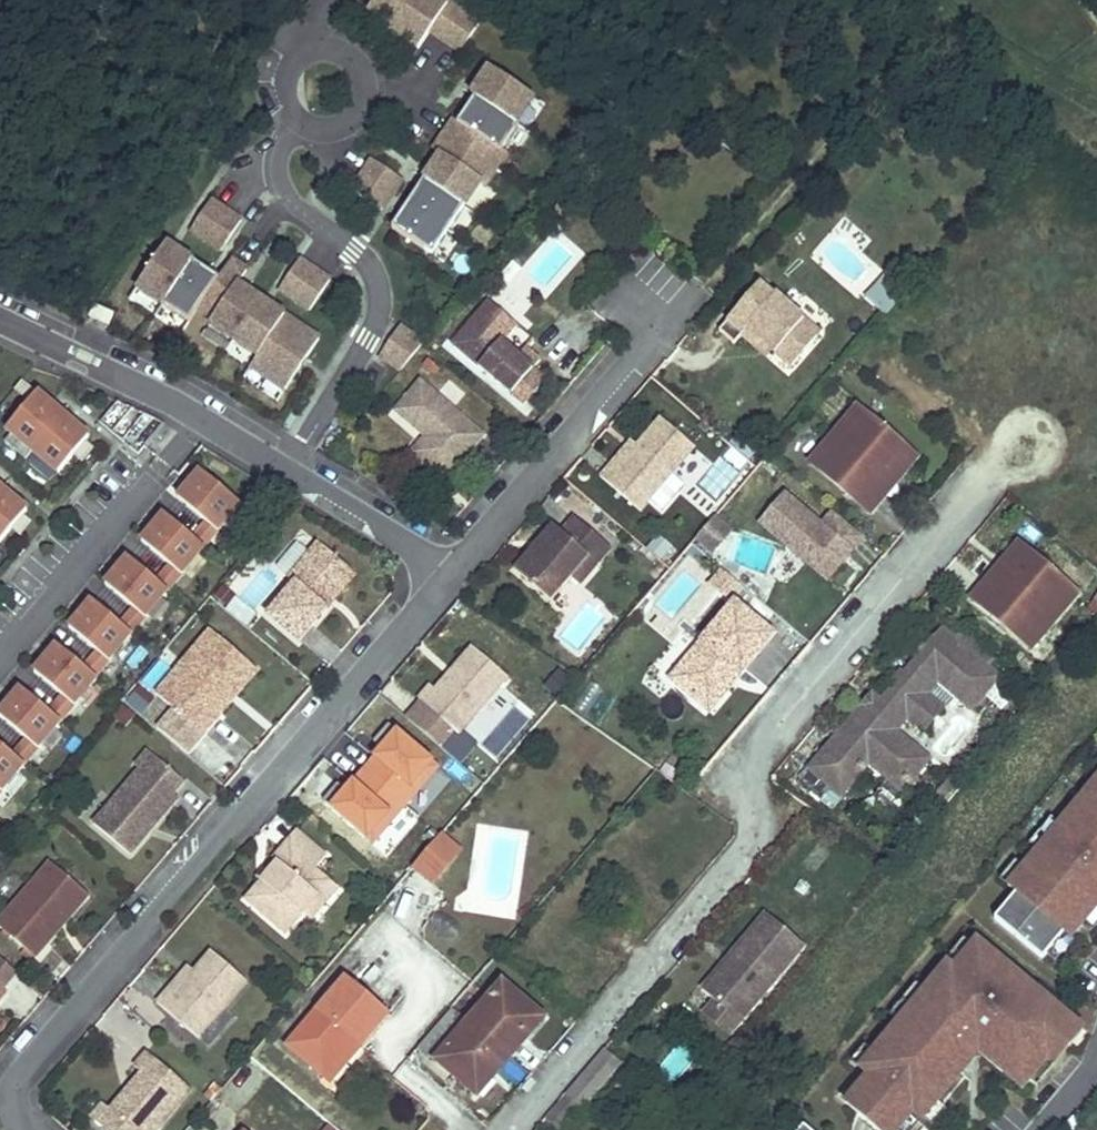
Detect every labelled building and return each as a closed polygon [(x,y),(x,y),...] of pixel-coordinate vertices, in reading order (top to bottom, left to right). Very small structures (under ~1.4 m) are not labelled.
[(444,0),(358,0),(426,43),(430,35),(461,54),(481,23),(444,0)] [(492,68),(390,227),(438,257),(540,98),(492,68)] [(393,215),(408,176),(366,159),(351,198),(393,215)] [(227,253),(243,214),(205,198),(189,237),(227,253)] [(166,241),(136,289),(191,324),(221,276),(166,241)] [(277,291),(311,312),(333,277),(300,256),(277,291)] [(881,307),(897,280),(884,273),(868,300),(881,307)] [(284,393),(323,336),(240,280),(206,330),(255,363),(251,370),(284,393)] [(763,280),(749,295),(763,308),(777,292),(763,280)] [(824,328),(779,290),(777,292),(763,308),(749,295),(723,326),(738,338),(746,330),(762,344),(767,338),(776,346),(795,362),(824,328)] [(519,321),(493,298),(456,340),(528,401),(548,377),(536,366),(543,357),(528,345),(521,353),(504,339),(519,321)] [(84,321),(109,333),(118,314),(93,302),(84,321)] [(776,346),(767,338),(762,344),(771,352),(776,346)] [(415,449),(447,477),(486,431),(425,378),(423,377),(398,406),(423,428),(428,422),(434,427),(428,433),(415,449)] [(36,390),(2,435),(60,478),(94,432),(36,390)] [(872,485),(904,447),(857,407),(811,463),(871,513),(885,496),(872,485)] [(644,506),(699,443),(666,415),(642,442),(624,463),(617,458),(605,472),(644,506)] [(434,427),(428,422),(423,428),(428,433),(434,427)] [(636,436),(617,458),(624,463),(642,442),(636,436)] [(885,496),(916,457),(904,447),(872,485),(885,496)] [(195,466),(172,496),(222,534),(245,504),(195,466)] [(33,505),(0,481),(0,550),(33,505)] [(865,534),(829,511),(824,518),(781,490),(755,532),(834,582),(865,534)] [(163,512),(140,541),(186,577),(210,548),(163,512)] [(564,530),(555,522),(517,568),(553,599),(574,573),(591,554),(599,561),(613,545),(577,514),(564,530)] [(731,531),(715,517),(696,539),(712,553),(731,531)] [(269,612),(301,639),(328,607),(323,603),(353,568),(320,540),(294,571),(290,576),(296,581),(269,612)] [(1032,555),(1019,545),(987,583),(1000,593),(1032,555)] [(104,581),(147,621),(173,593),(129,553),(104,581)] [(583,581),(599,561),(591,554),(574,573),(583,581)] [(1033,650),(1078,594),(1032,555),(1000,593),(987,583),(973,600),(1033,650)] [(323,603),(328,607),(358,573),(353,568),(323,603)] [(113,664),(137,634),(90,598),(67,627),(113,664)] [(671,679),(705,708),(736,670),(742,675),(775,636),(735,603),(671,679)] [(157,693),(205,734),(220,716),(210,708),(249,661),(211,629),(157,693)] [(996,675),(942,630),(883,701),(879,698),(867,712),(861,707),(809,770),(839,795),(864,765),(872,756),(905,784),(926,760),(892,732),(887,728),(895,718),(900,723),(903,719),(927,691),(937,679),(971,706),(996,675)] [(31,671),(77,710),(102,680),(55,642),(31,671)] [(432,683),(421,697),(463,731),(510,675),(474,644),(437,688),(432,683)] [(259,669),(249,661),(210,708),(220,716),(259,669)] [(710,712),(742,675),(736,670),(705,708),(710,712)] [(0,710),(0,718),(42,752),(66,723),(20,685),(0,710)] [(945,707),(927,691),(903,719),(922,735),(945,707)] [(867,712),(879,698),(873,693),(861,707),(867,712)] [(895,718),(887,728),(892,732),(900,723),(895,718)] [(3,795),(29,768),(0,741),(0,792),(3,795)] [(155,826),(180,796),(175,792),(186,780),(151,749),(138,764),(143,768),(96,823),(132,853),(150,832),(145,829),(151,822),(155,826)] [(905,784),(872,756),(864,765),(898,794),(905,784)] [(949,779),(931,801),(943,810),(961,788),(949,779)] [(150,832),(155,826),(151,822),(145,829),(150,832)] [(249,898),(289,931),(307,910),(332,880),(314,865),(326,851),(300,829),(276,858),(281,861),(265,880),(249,898)] [(422,858),(417,863),(430,875),(456,845),(443,833),(422,858)] [(281,861),(276,858),(261,876),(265,880),(281,861)] [(89,895),(50,862),(0,920),(0,927),(35,957),(89,895)] [(1019,864),(1013,871),(1034,889),(1041,882),(1019,864)] [(1074,896),(1096,916),(1096,869),(1074,896)] [(1013,871),(1005,880),(1026,899),(1034,889),(1013,871)] [(315,916),(340,886),(332,880),(307,910),(315,916)] [(437,913),(422,938),(444,951),(459,926),(437,913)] [(804,947),(766,915),(730,956),(735,960),(727,969),(722,966),(701,991),(714,1002),(739,1023),(804,947)] [(201,1037),(250,981),(214,951),(196,972),(179,993),(173,988),(160,1002),(201,1037)] [(730,956),(722,966),(727,969),(735,960),(730,956)] [(17,972),(0,957),(0,986),(3,989),(17,972)] [(191,967),(173,988),(179,993),(196,972),(191,967)] [(352,1040),(361,1047),(387,1016),(346,981),(289,1047),(322,1075),(352,1040)] [(542,1020),(501,984),(436,1060),(478,1098),(542,1020)] [(714,1002),(703,1014),(729,1036),(739,1023),(714,1002)] [(330,1082),(361,1047),(352,1040),(322,1075),(330,1082)] [(601,1046),(566,1094),(586,1109),(622,1061),(601,1046)] [(920,1105),(937,1084),(924,1074),(907,1094),(855,1050),(788,1129),(950,1129),(920,1105)] [(194,1089),(149,1051),(136,1066),(144,1072),(134,1084),(139,1088),(133,1096),(128,1092),(113,1109),(121,1116),(110,1129),(159,1129),(194,1089)] [(133,1096),(139,1088),(134,1084),(128,1092),(133,1096)] [(92,1117),(108,1129),(110,1129),(121,1116),(113,1109),(105,1102),(92,1117)] [(312,1110),(295,1129),(336,1129),(312,1110)]
